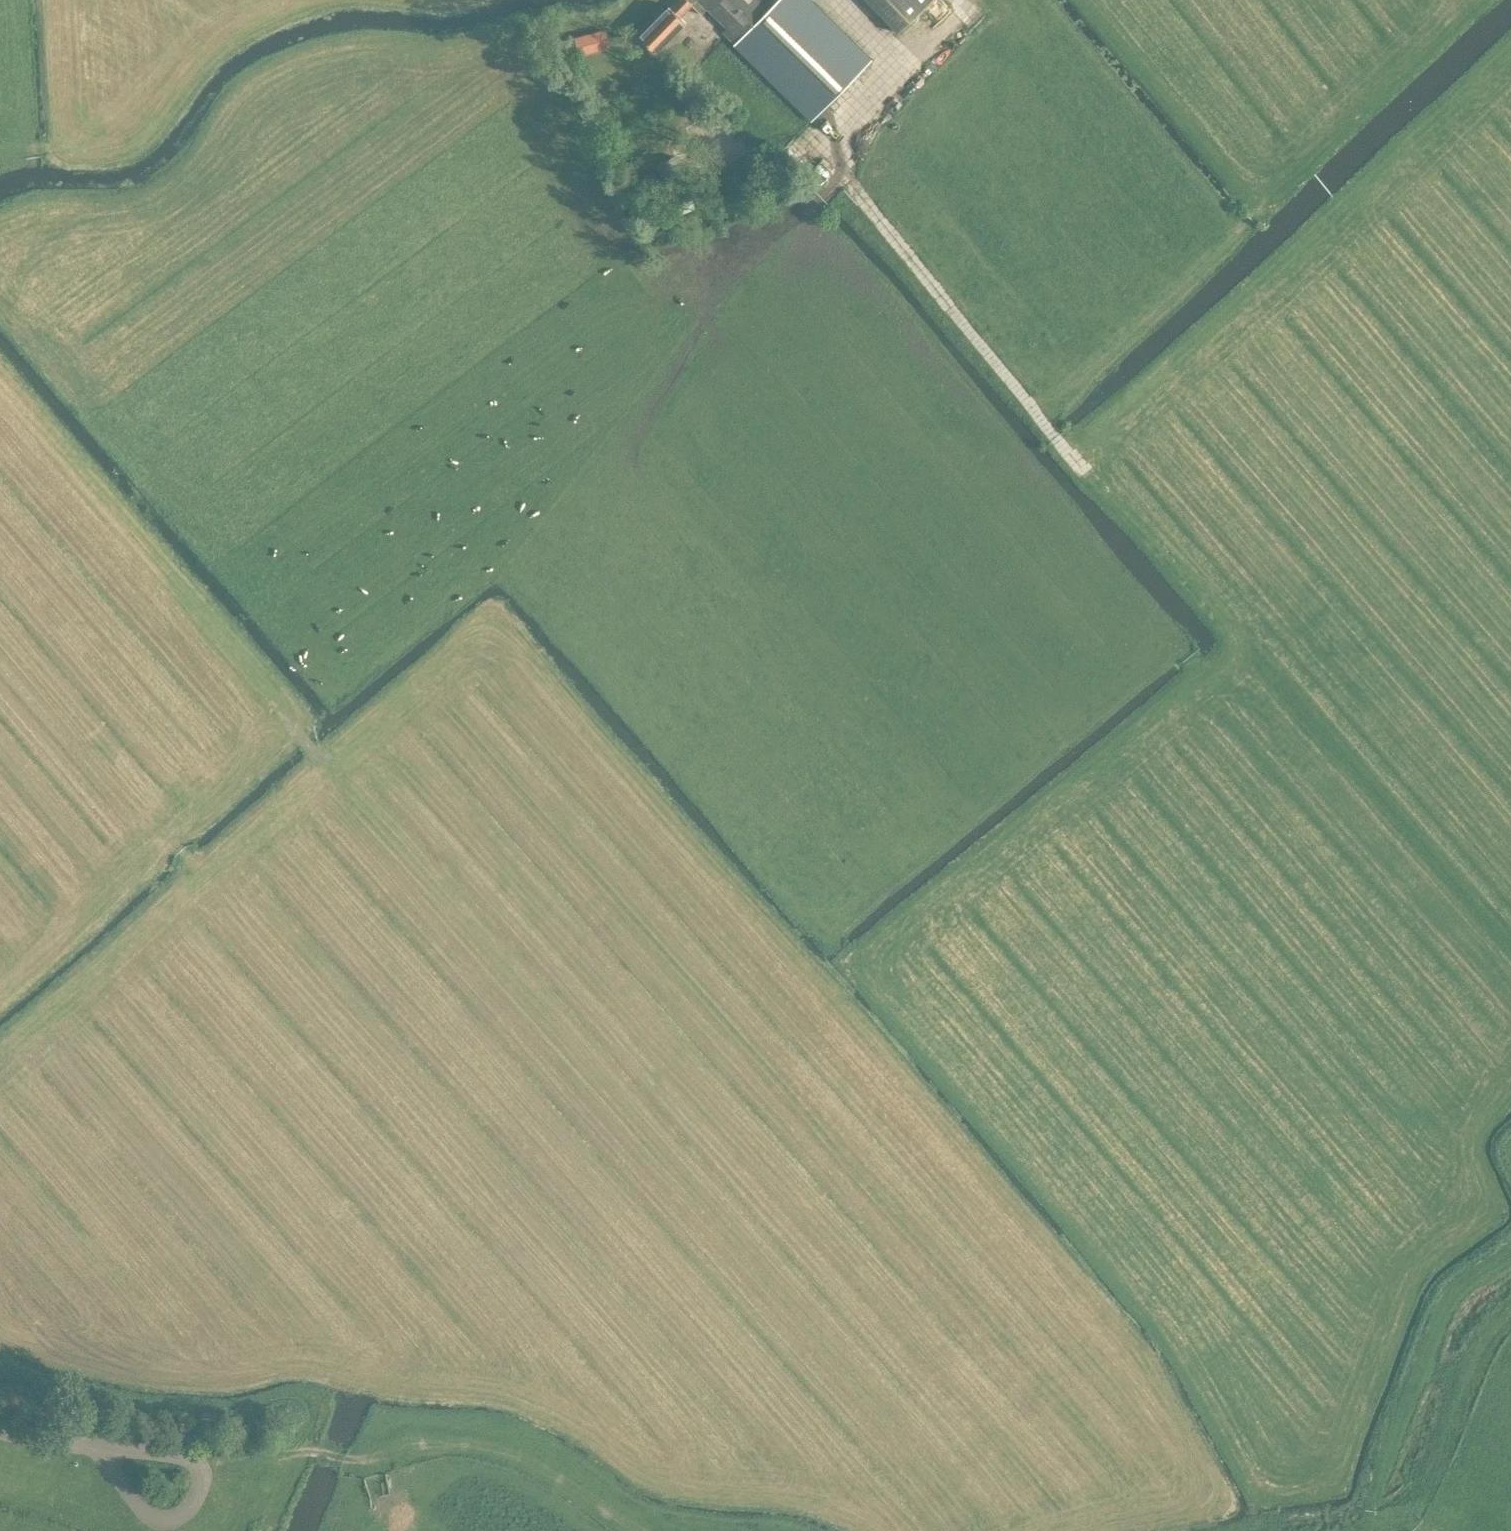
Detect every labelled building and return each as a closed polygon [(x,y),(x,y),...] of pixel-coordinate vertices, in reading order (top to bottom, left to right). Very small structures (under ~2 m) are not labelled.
[(686,0),(676,0),(670,6),(668,5),(639,35),(657,53),(686,23),(681,18),(692,6),(686,0)] [(692,6),(700,15),(706,7),(739,39),(734,43),(812,120),(871,60),(809,0),(777,0),(768,9),(759,0),(686,0),(692,6)] [(938,0),(869,0),(902,35),(938,0)] [(586,34),(575,37),(579,55),(591,52),(586,34)] [(673,156),(655,165),(667,190),(685,182),(673,156)]
